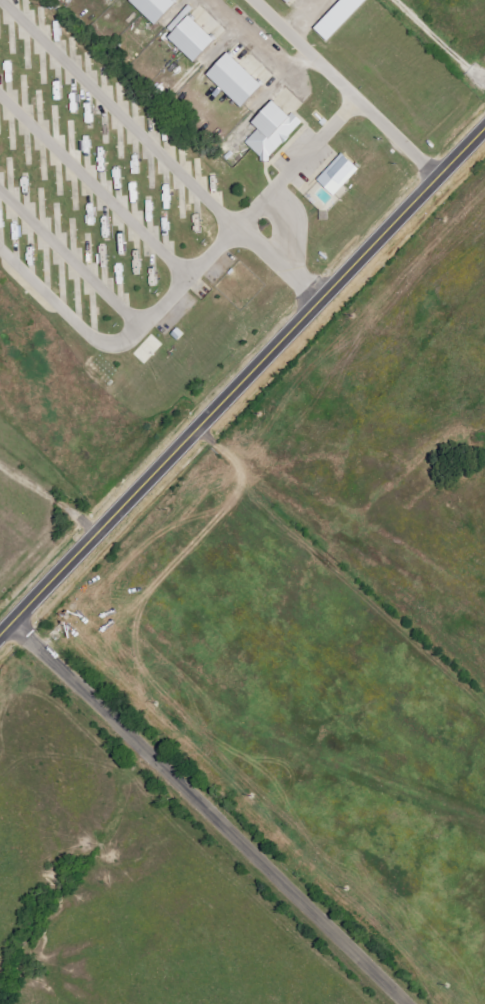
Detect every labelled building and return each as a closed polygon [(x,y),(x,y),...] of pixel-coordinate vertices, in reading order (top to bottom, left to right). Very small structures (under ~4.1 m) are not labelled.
[(174,3),(171,0),(126,0),(152,25),(174,3)] [(325,41),(364,0),(338,0),(311,29),(325,41)] [(192,61),(212,40),(186,15),(192,9),(188,5),(162,32),(192,61)] [(259,85),(224,53),(203,75),(239,107),(259,85)] [(287,117),(270,100),(248,122),(256,130),(244,142),(264,162),(302,124),(291,113),(287,117)] [(331,196),(357,171),(341,154),(315,179),(331,196)]
